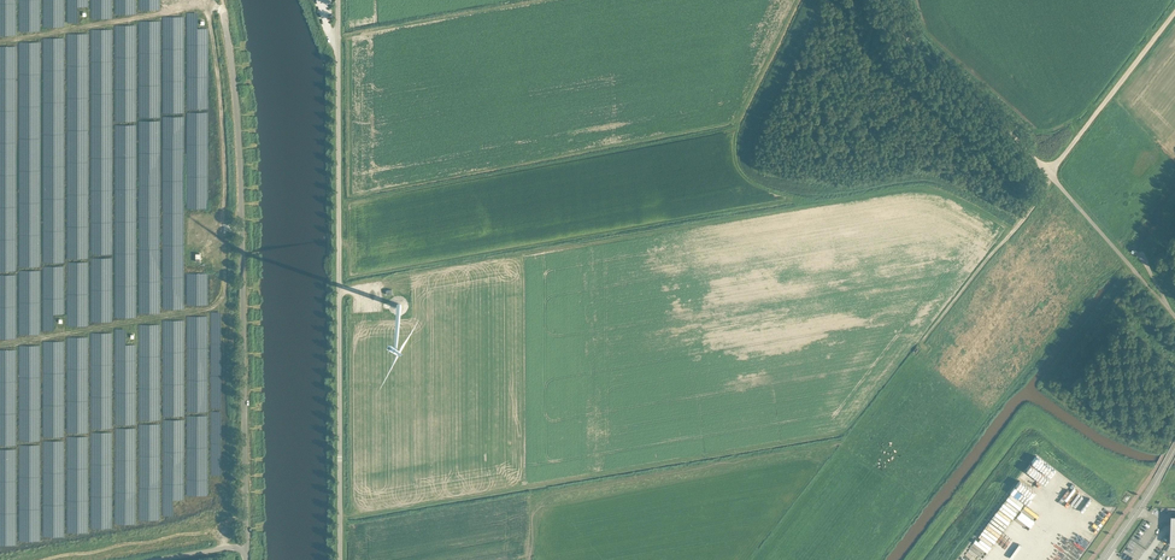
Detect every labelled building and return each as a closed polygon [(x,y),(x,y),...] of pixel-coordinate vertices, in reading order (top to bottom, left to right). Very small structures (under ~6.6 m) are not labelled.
[(390,304),(390,306),(390,308),(390,309),(391,311),(392,312),(393,313),(395,314),(396,315),(398,315),(400,315),(402,315),(403,314),(405,313),(406,312),(407,311),(408,309),(408,308),(408,306),(408,304),(408,303),(407,301),(406,300),(405,298),(403,298),(402,297),(400,297),(398,297),(396,297),(395,298),(393,298),(392,300),(391,301),(390,303),(390,304)]
